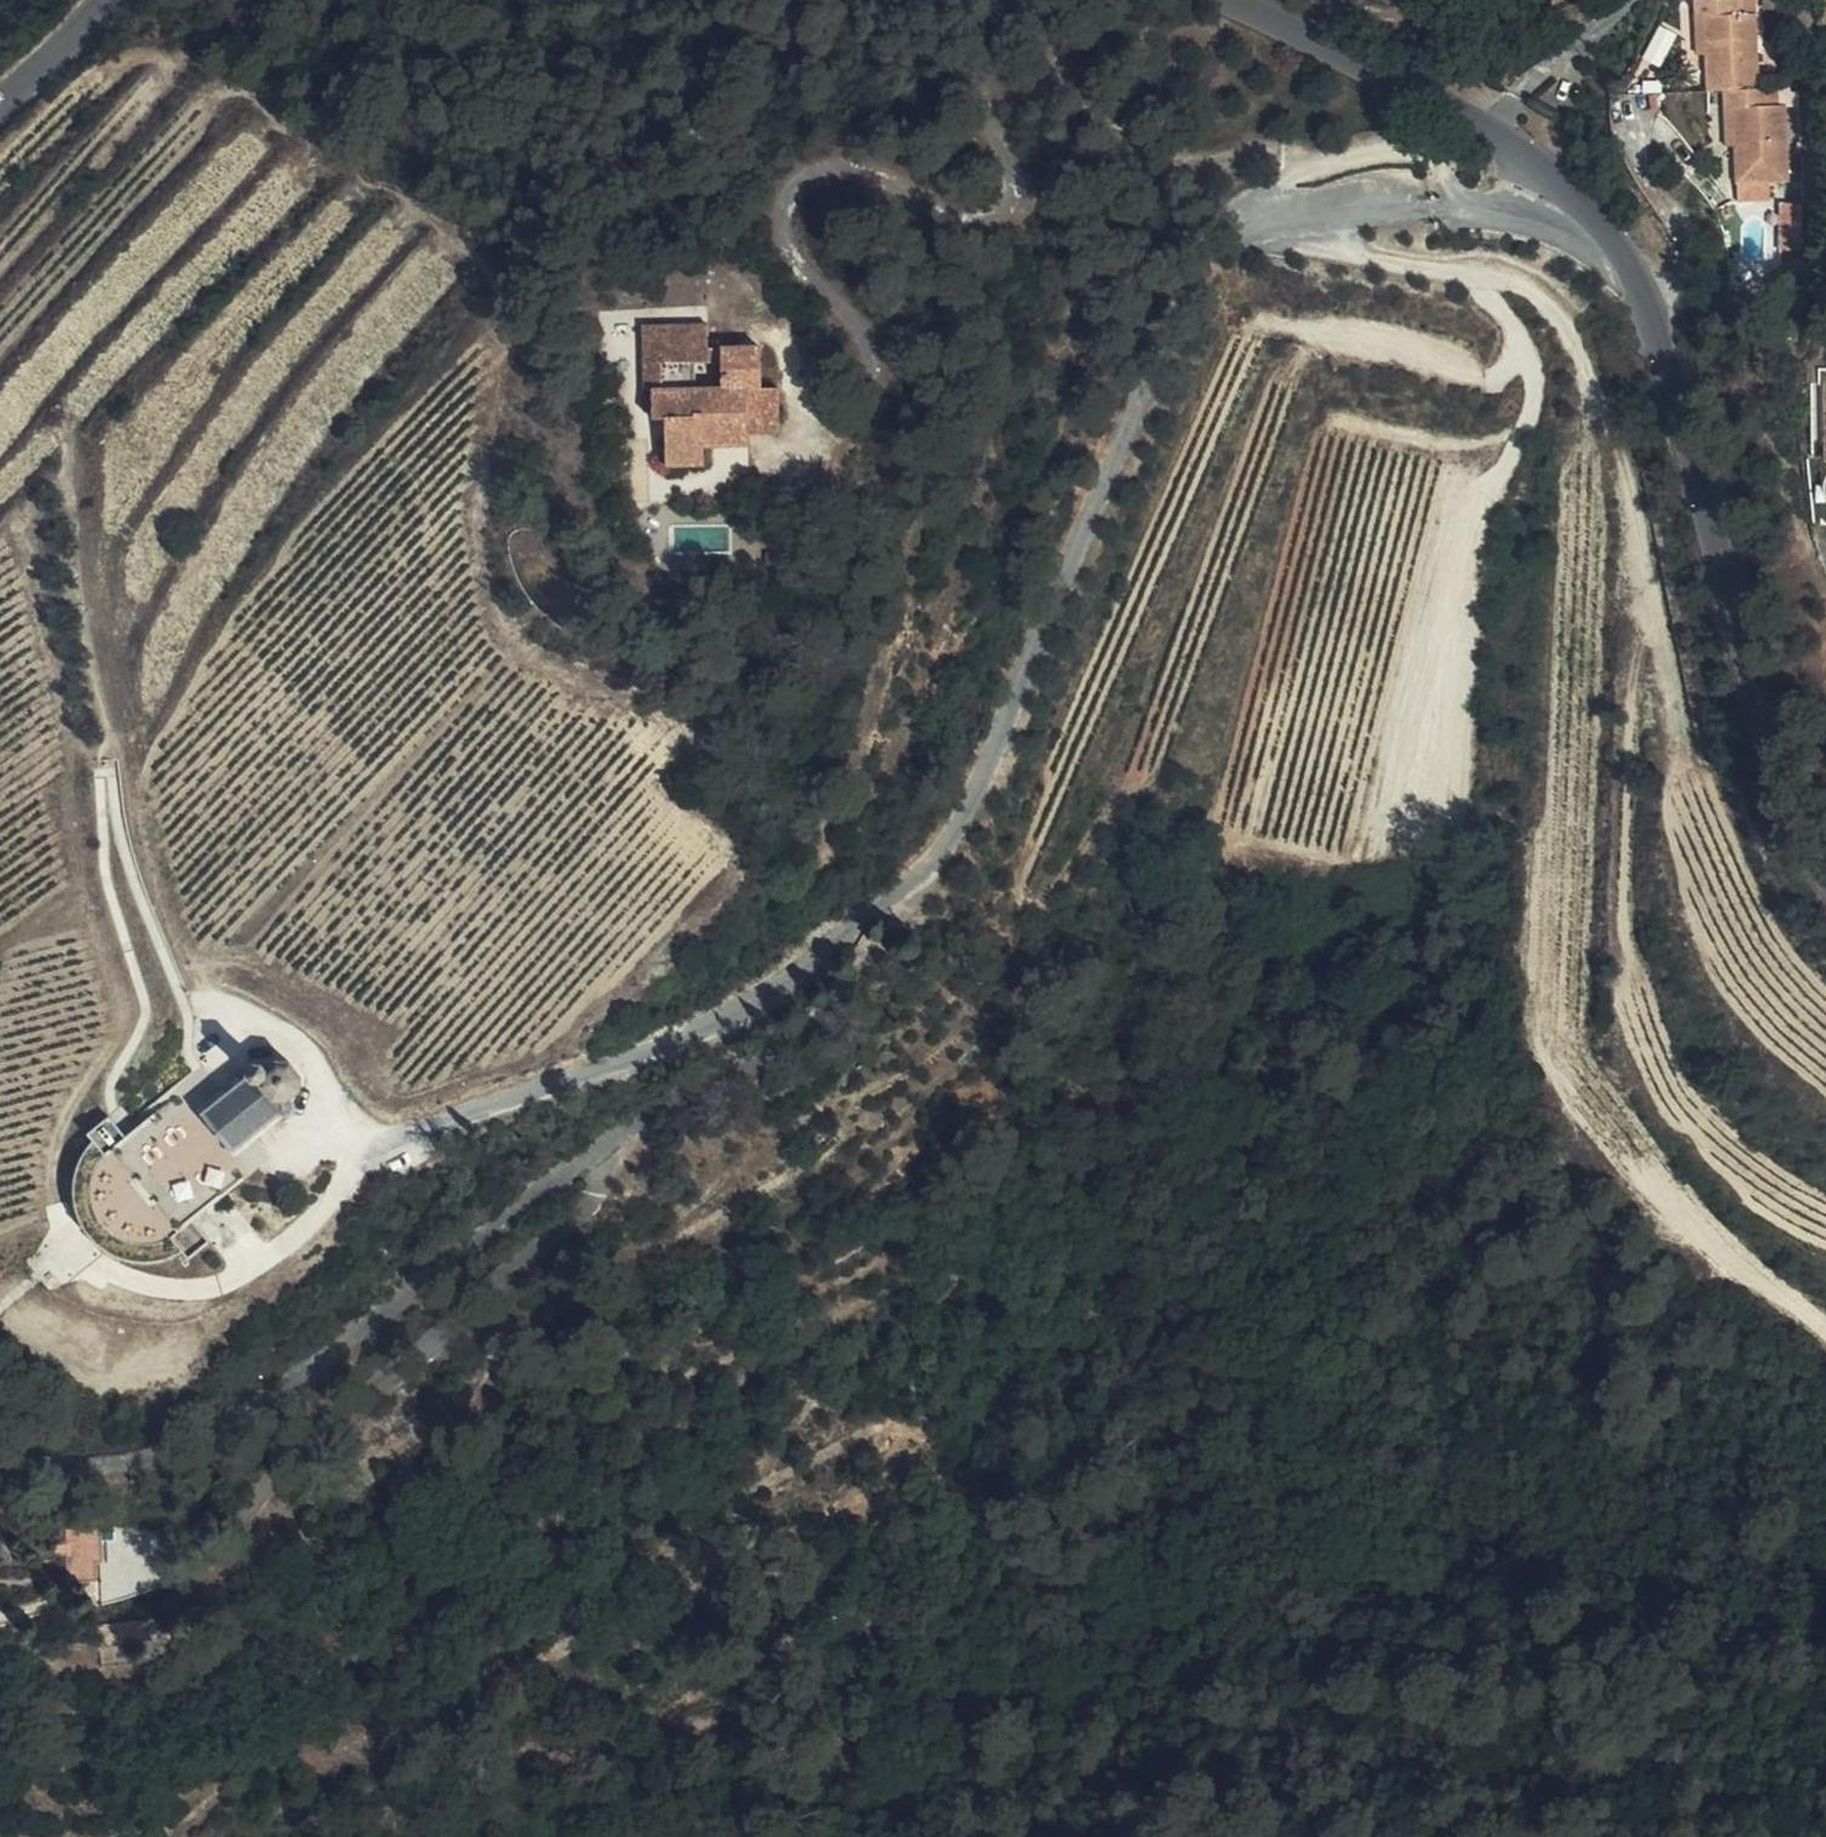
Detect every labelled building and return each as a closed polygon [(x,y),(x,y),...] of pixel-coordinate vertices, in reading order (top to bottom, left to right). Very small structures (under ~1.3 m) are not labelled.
[(1694,9),(1695,30),(1704,30),(1706,67),(1708,103),(1723,103),(1724,119),(1735,119),(1737,154),(1738,193),(1790,191),(1785,117),(1770,118),(1770,99),(1758,99),(1754,24),(1740,24),(1738,8),(1694,9)] [(1704,30),(1695,30),(1697,68),(1706,67),(1704,30)] [(1725,155),(1737,154),(1735,119),(1724,119),(1725,155)] [(683,364),(723,361),(722,351),(649,356),(657,463),(666,463),(662,407),(686,406),(683,364)] [(724,381),(723,361),(683,364),(686,406),(662,407),(666,463),(676,462),(679,502),(717,498),(716,483),(715,470),(764,467),(763,464),(798,461),(795,417),(776,419),(773,377),(724,381)] [(293,1110),(293,1103),(290,1098),(300,1091),(302,1077),(290,1061),(277,1060),(266,1068),(262,1063),(254,1061),(249,1064),(249,1071),(253,1076),(243,1084),(241,1080),(235,1083),(238,1087),(226,1096),(223,1093),(217,1097),(219,1100),(209,1108),(207,1105),(201,1108),(233,1151),(238,1148),(235,1142),(245,1135),(250,1139),(254,1135),(251,1131),(264,1121),(267,1125),(272,1122),(268,1118),(279,1111),(281,1114),(286,1115),(293,1110)] [(101,1559),(104,1596),(170,1590),(164,1523),(107,1528),(110,1559),(101,1559)]
